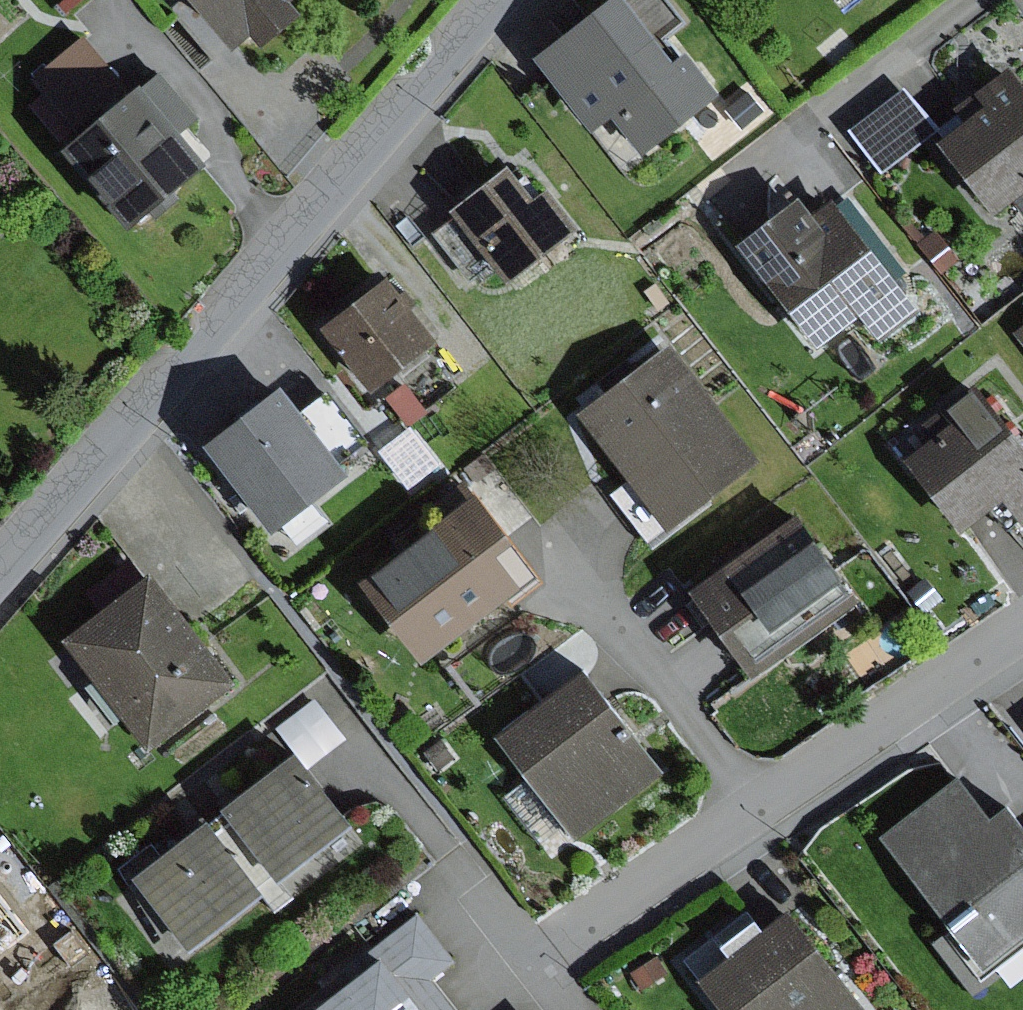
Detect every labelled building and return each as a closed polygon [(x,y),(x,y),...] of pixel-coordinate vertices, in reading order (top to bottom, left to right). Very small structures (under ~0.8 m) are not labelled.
[(223,50),(242,34),(252,46),(280,23),(270,11),(284,0),(181,0),(223,50)] [(616,6),(648,50),(679,27),(658,0),(624,0),(616,6)] [(613,2),(530,65),(585,137),(607,120),(638,160),(715,102),(681,57),(665,70),(648,50),(616,6),(613,2)] [(77,42),(30,82),(61,118),(107,79),(77,42)] [(935,151),(989,221),(1022,194),(1022,94),(1005,71),(968,100),(981,115),(935,151)] [(155,73),(131,93),(173,141),(196,121),(155,73)] [(901,91),(847,134),(881,175),(934,132),(901,91)] [(131,93),(54,158),(120,236),(198,171),(173,141),(131,93)] [(502,174),(447,216),(504,289),(573,236),(542,195),(527,206),(502,174)] [(790,205),(734,250),(817,352),(855,321),(875,345),(915,313),(827,205),(805,223),(790,205)] [(382,286),(318,334),(366,398),(430,349),(382,286)] [(1014,336),(1022,347),(1022,329),(1014,336)] [(661,352),(574,421),(646,511),(665,534),(752,465),(661,352)] [(402,387),(384,401),(406,430),(424,417),(402,387)] [(900,465),(956,536),(980,517),(999,502),(1020,529),(1022,526),(1022,456),(968,387),(934,414),(946,429),(900,465)] [(327,396),(294,420),(334,472),(366,448),(327,396)] [(277,398),(198,458),(266,546),(345,486),(334,472),(294,420),(277,398)] [(470,504),(357,588),(415,666),(510,595),(489,567),(507,553),(470,504)] [(784,524),(683,599),(746,684),(847,608),(784,524)] [(145,580),(59,647),(142,755),(229,689),(145,580)] [(921,581),(904,596),(920,615),(937,601),(921,581)] [(576,674),(490,742),(574,846),(659,777),(592,694),(576,674)] [(314,702),(276,729),(307,770),(344,742),(314,702)] [(442,740),(424,753),(439,773),(457,760),(442,740)] [(287,765),(217,820),(273,890),(343,835),(287,765)] [(880,845),(979,974),(1022,941),(1022,840),(999,808),(976,826),(950,792),(880,845)] [(200,829),(126,887),(183,960),(257,902),(200,829)] [(297,1009),(450,1009),(430,983),(453,966),(416,918),(297,1009)] [(696,988),(714,1009),(857,1009),(781,918),(696,988)] [(655,960),(631,976),(641,992),(666,975),(655,960)]
